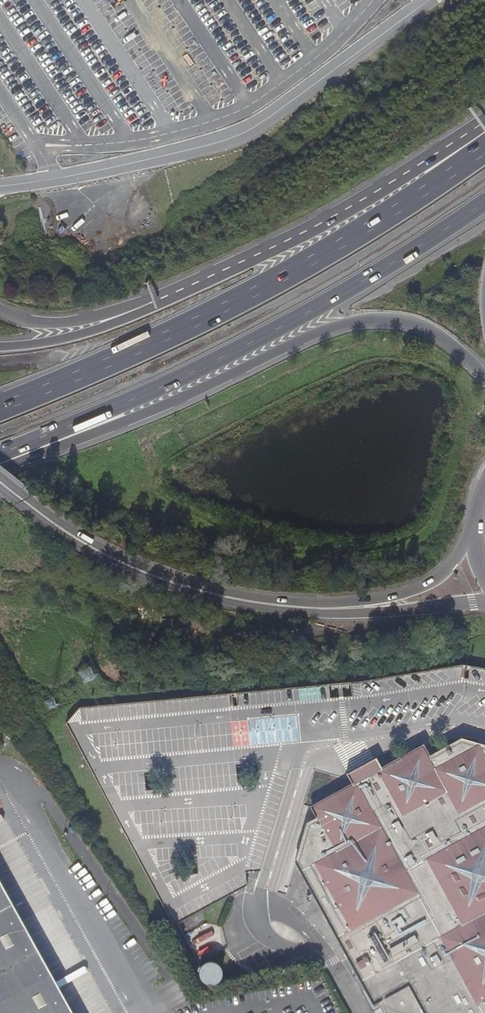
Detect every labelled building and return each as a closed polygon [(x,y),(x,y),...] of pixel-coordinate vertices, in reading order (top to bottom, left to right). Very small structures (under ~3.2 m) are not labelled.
[(466,678),(459,678),(461,666),(449,665),(424,671),(375,679),(360,679),(358,679),(360,694),(352,695),(350,680),(241,690),(235,690),(235,705),(228,706),(226,693),(206,695),(78,707),(63,723),(172,925),(245,885),(255,879),(262,881),(269,883),(276,885),(312,769),(345,779),(344,785),(307,804),(313,816),(304,821),(292,859),(370,1003),(374,1001),(381,1012),(484,1012),(484,669),(470,667),(466,678)] [(4,894),(0,886),(0,1012),(70,1012),(4,894)]
